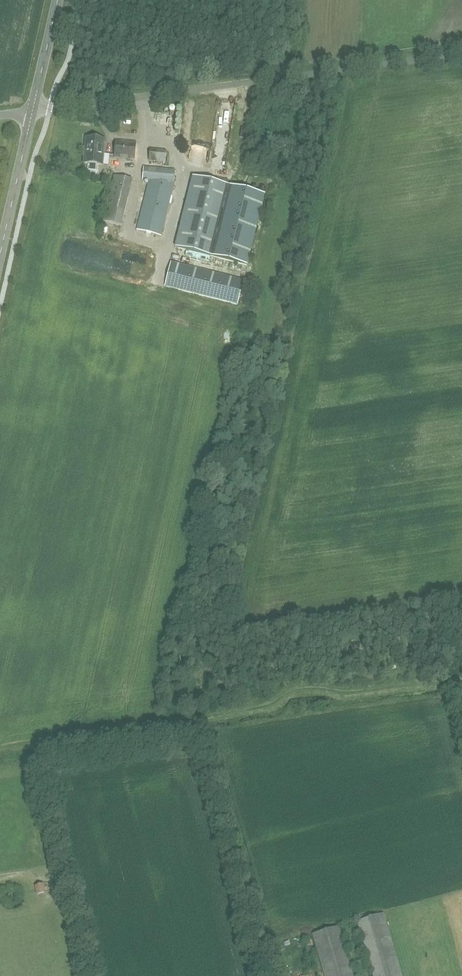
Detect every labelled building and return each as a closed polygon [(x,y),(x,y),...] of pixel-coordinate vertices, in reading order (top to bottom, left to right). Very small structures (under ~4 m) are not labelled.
[(102,165),(105,139),(85,137),(83,163),(87,164),(87,172),(97,173),(98,165),(102,165)] [(134,159),(136,142),(116,140),(114,157),(134,159)] [(165,162),(166,150),(150,149),(149,161),(165,162)] [(160,235),(174,183),(172,183),(173,170),(144,168),(143,180),(149,181),(137,229),(160,235)] [(252,185),(270,184),(270,175),(251,175),(252,185)] [(120,225),(132,180),(114,176),(103,221),(120,225)] [(193,177),(175,248),(247,266),(265,195),(229,186),(193,177)] [(108,226),(107,234),(118,236),(119,227),(108,226)] [(166,287),(237,305),(243,281),(172,263),(166,287)] [(38,882),(38,892),(47,892),(47,882),(38,882)] [(383,914),(358,921),(374,975),(402,975),(383,914)] [(339,927),(313,934),(325,975),(353,975),(339,927)]
